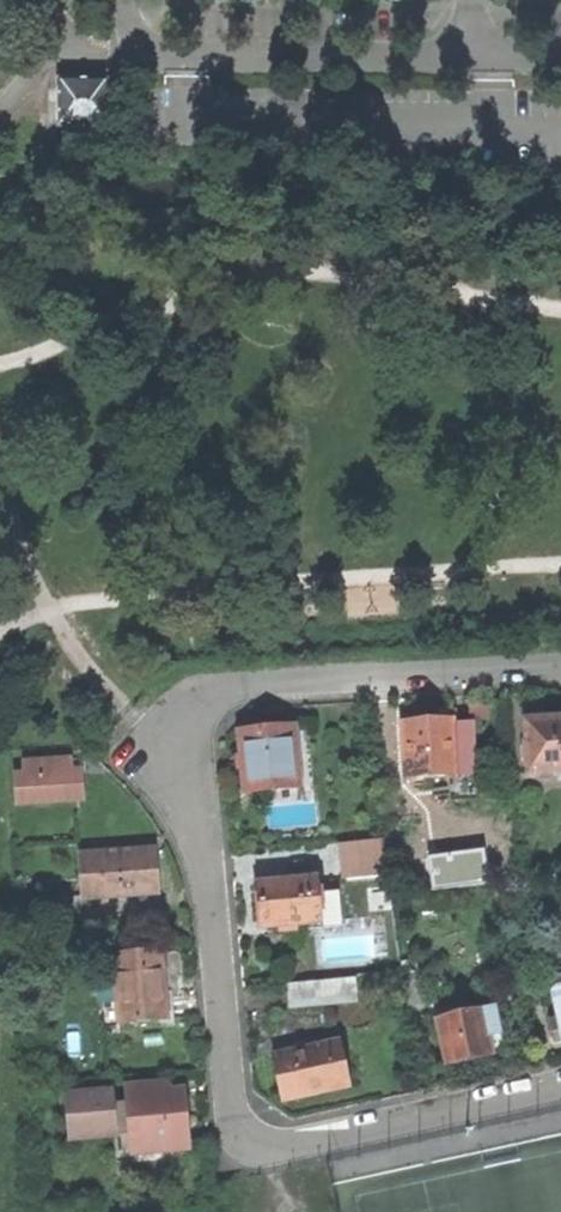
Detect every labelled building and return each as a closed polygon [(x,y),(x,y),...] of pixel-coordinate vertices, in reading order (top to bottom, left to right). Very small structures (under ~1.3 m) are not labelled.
[(60,128),(110,128),(110,80),(60,79),(60,128)] [(525,722),(527,745),(525,746),(526,762),(529,763),(530,774),(559,772),(559,781),(560,781),(560,721),(558,721),(551,721),(547,715),(531,715),(528,721),(525,722)] [(436,721),(404,723),(408,780),(476,776),(473,723),(452,724),(452,720),(436,721)] [(265,796),(315,792),(309,728),(244,734),(245,747),(237,747),(239,769),(240,779),(248,778),(249,789),(264,788),(265,796)] [(22,803),(81,799),(80,782),(79,760),(30,763),(31,776),(20,776),(22,803)] [(385,837),(340,842),(344,879),(389,874),(385,837)] [(84,898),(158,893),(157,873),(155,850),(81,855),(84,898)] [(269,933),(296,930),(296,923),(321,921),(317,880),(258,885),(260,905),(262,926),(269,925),(269,933)] [(167,1020),(165,990),(164,972),(162,953),(116,957),(122,1023),(162,1020),(167,1020)] [(409,1007),(425,1005),(421,972),(405,974),(409,1007)] [(292,984),(294,1007),(356,1002),(354,978),(292,984)] [(172,990),(165,990),(167,1020),(162,1020),(162,1026),(175,1025),(172,990)] [(492,1049),(504,1047),(496,1007),(438,1019),(448,1065),(472,1060),(493,1056),(492,1049)] [(279,1079),(283,1101),(350,1087),(340,1042),(306,1050),(305,1042),(280,1047),(282,1055),(274,1057),(279,1079)] [(131,1089),(132,1100),(134,1132),(136,1150),(187,1146),(185,1117),(182,1085),(131,1089)] [(117,1134),(114,1101),(113,1090),(69,1093),(72,1137),(117,1134)] [(132,1100),(114,1101),(117,1134),(134,1132),(132,1100)]
